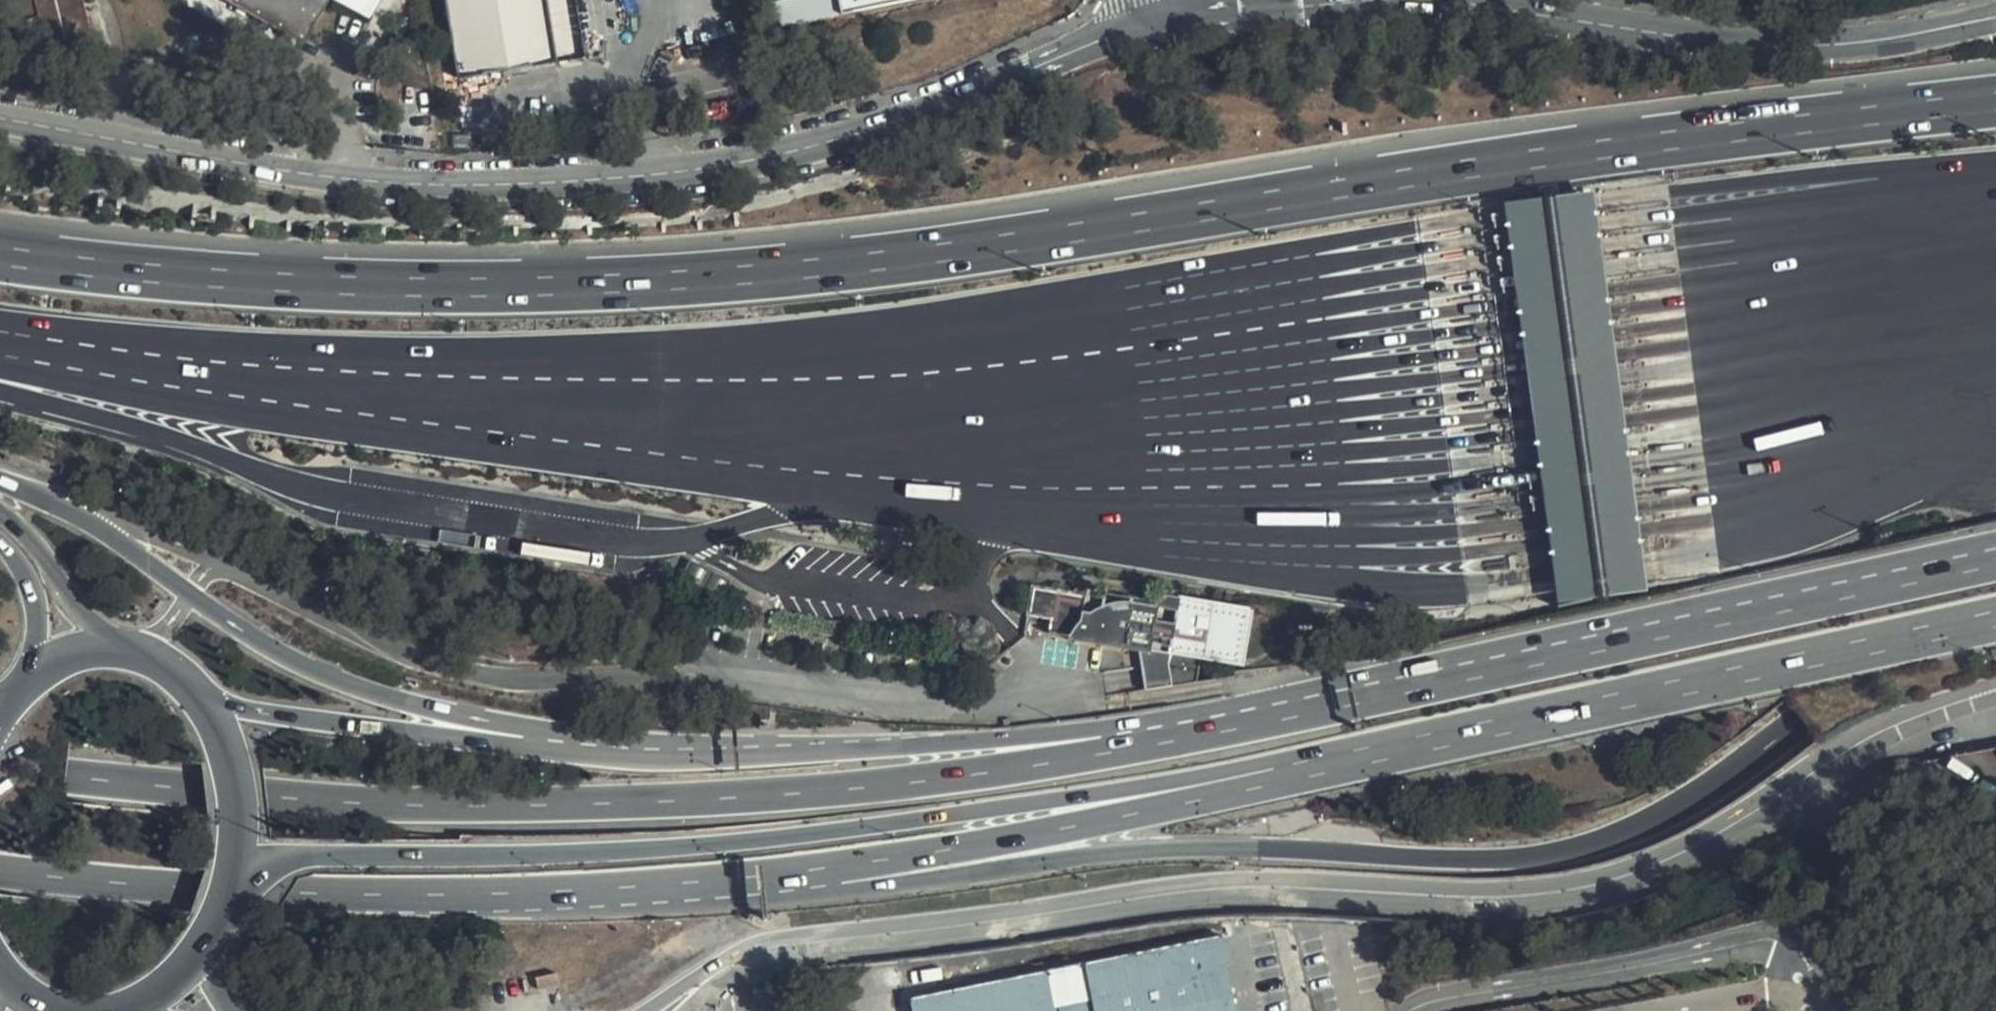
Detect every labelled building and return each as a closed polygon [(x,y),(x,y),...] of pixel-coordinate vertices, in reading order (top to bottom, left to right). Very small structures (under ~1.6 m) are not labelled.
[(82,0),(35,0),(39,16),(34,18),(42,46),(90,33),(82,0)] [(325,0),(225,0),(302,44),(325,0)] [(457,76),(586,58),(576,0),(444,0),(457,76)] [(1531,371),(1560,599),(1651,588),(1622,360),(1600,187),(1509,199),(1531,371)] [(1165,645),(1171,611),(1028,582),(1020,613),(1045,619),(1043,632),(1164,652),(1165,645)] [(1171,611),(1165,645),(1237,658),(1245,614),(1173,601),(1171,611)] [(912,1010),(1236,1010),(1221,935),(1084,963),(1092,1000),(1054,1008),(1047,971),(909,999),(912,1010)] [(1084,963),(1047,971),(1054,1008),(1092,1000),(1084,963)]
